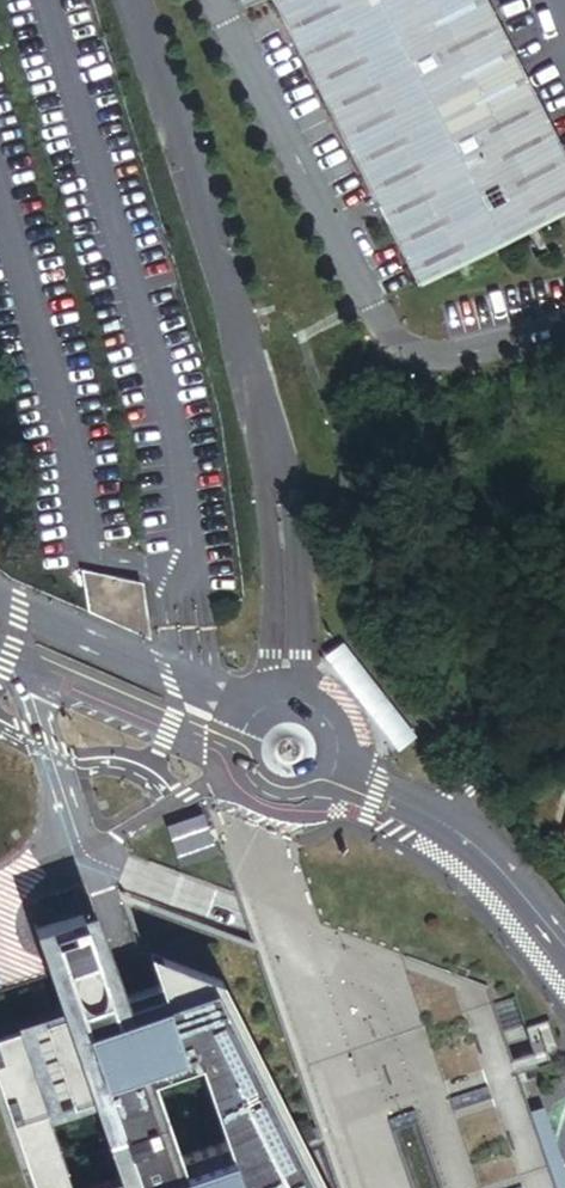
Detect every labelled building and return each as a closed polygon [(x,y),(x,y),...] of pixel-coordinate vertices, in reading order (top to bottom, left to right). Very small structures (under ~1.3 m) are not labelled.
[(424,286),(564,214),(564,136),(496,0),(284,0),(424,286)] [(145,638),(138,583),(84,573),(91,615),(145,638)] [(152,635),(146,585),(138,583),(145,638),(153,642),(152,635)] [(339,637),(322,651),(397,743),(415,729),(339,637)] [(529,1111),(488,984),(237,890),(333,1187),(555,1187),(529,1111)] [(215,974),(140,946),(148,975),(119,985),(100,929),(86,891),(28,911),(41,950),(60,1005),(0,1026),(0,1187),(323,1187),(215,974)] [(545,1105),(529,1111),(555,1187),(564,1187),(564,1164),(545,1105)]
